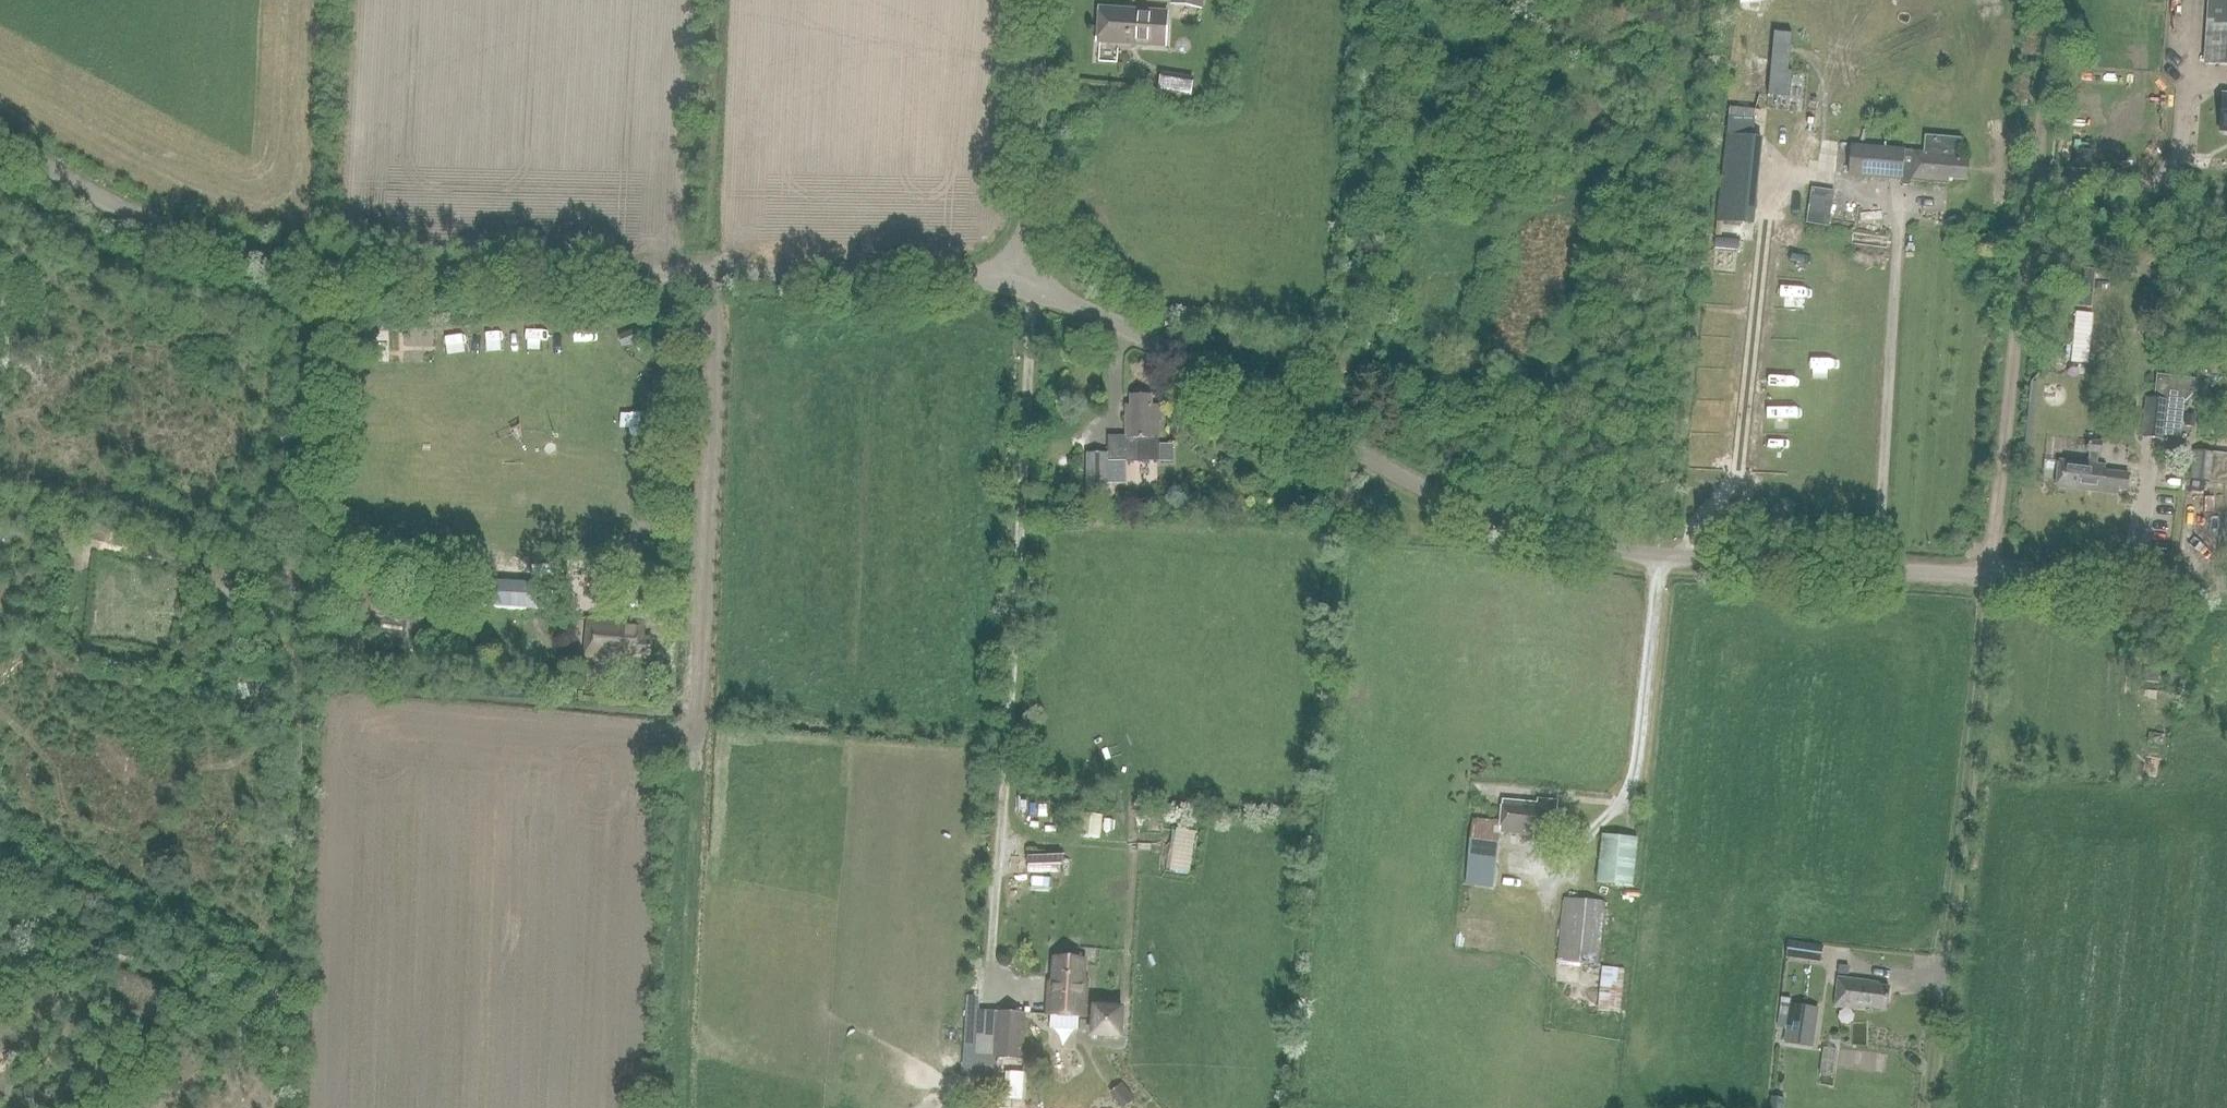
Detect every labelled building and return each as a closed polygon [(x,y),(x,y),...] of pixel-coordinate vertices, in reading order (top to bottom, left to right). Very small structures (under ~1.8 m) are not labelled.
[(1170,4),(1202,9),(1203,0),(1171,0),(1170,4)] [(2203,64),(2226,66),(2226,0),(2207,0),(2203,64)] [(1165,47),(1168,11),(1099,7),(1097,43),(1165,47)] [(1760,18),(1753,79),(1771,81),(1774,58),(1773,58),(1777,20),(1760,18)] [(1190,92),(1191,71),(1157,70),(1157,91),(1190,92)] [(1848,175),(1854,175),(1902,179),(1947,184),(1947,179),(1967,180),(1968,161),(1959,160),(1960,138),(1925,136),(1923,151),(1856,147),(1835,146),(1833,170),(1848,171),(1848,175)] [(1811,187),(1810,196),(1806,223),(1828,226),(1834,191),(1811,187)] [(2193,394),(2195,378),(2156,374),(2154,397),(2145,396),(2141,436),(2163,439),(2163,436),(2181,437),(2184,402),(2193,394)] [(1159,462),(1159,421),(1161,421),(1161,406),(1151,406),(1151,396),(1131,396),(1131,405),(1126,405),(1126,436),(1108,436),(1108,454),(1087,454),(1087,498),(1109,497),(1109,462),(1159,462)] [(2126,490),(2128,474),(2107,471),(2107,466),(2096,465),(2098,454),(2100,454),(2101,442),(2089,441),(2087,452),(2090,452),(2088,464),(2060,461),(2056,488),(2118,495),(2119,489),(2126,490)] [(2215,452),(2192,450),(2189,480),(2212,482),(2215,452)] [(558,612),(560,585),(483,580),(481,607),(558,612)] [(650,657),(651,640),(643,639),(644,623),(588,619),(585,656),(632,659),(632,655),(650,657)] [(2159,670),(2144,668),(2142,682),(2158,683),(2159,670)] [(1534,835),(1534,839),(1533,846),(1552,847),(1554,830),(1562,831),(1563,811),(1556,810),(1557,801),(1537,799),(1537,803),(1502,800),(1499,832),(1534,835)] [(1493,889),(1499,821),(1471,818),(1465,886),(1493,889)] [(1637,838),(1602,834),(1596,882),(1632,886),(1637,838)] [(1276,863),(1282,854),(1262,841),(1256,850),(1276,863)] [(1600,947),(1603,914),(1605,902),(1563,897),(1557,958),(1598,962),(1600,947)] [(1822,945),(1788,941),(1786,957),(1820,961),(1822,945)] [(1078,1017),(1085,1017),(1090,1017),(1089,1037),(1123,1039),(1125,1006),(1091,1003),(1091,1006),(1085,1006),(1087,979),(1082,979),(1083,962),(1056,960),(1055,982),(1050,982),(1048,1015),(1050,1015),(1049,1028),(1077,1030),(1078,1017)] [(1848,965),(1838,964),(1837,973),(1847,974),(1848,965)] [(1624,969),(1602,966),(1597,1010),(1620,1012),(1624,969)] [(1886,1009),(1889,987),(1879,986),(1879,983),(1838,978),(1835,1006),(1865,1010),(1865,1007),(1886,1009)] [(1813,1047),(1818,1007),(1790,1004),(1791,998),(1781,997),(1777,1027),(1785,1028),(1783,1044),(1813,1047)] [(995,1058),(1023,1059),(1025,1013),(977,1011),(975,1073),(994,1074),(995,1058)] [(1109,1093),(1122,1107),(1124,1107),(1135,1098),(1121,1082),(1109,1093)]
